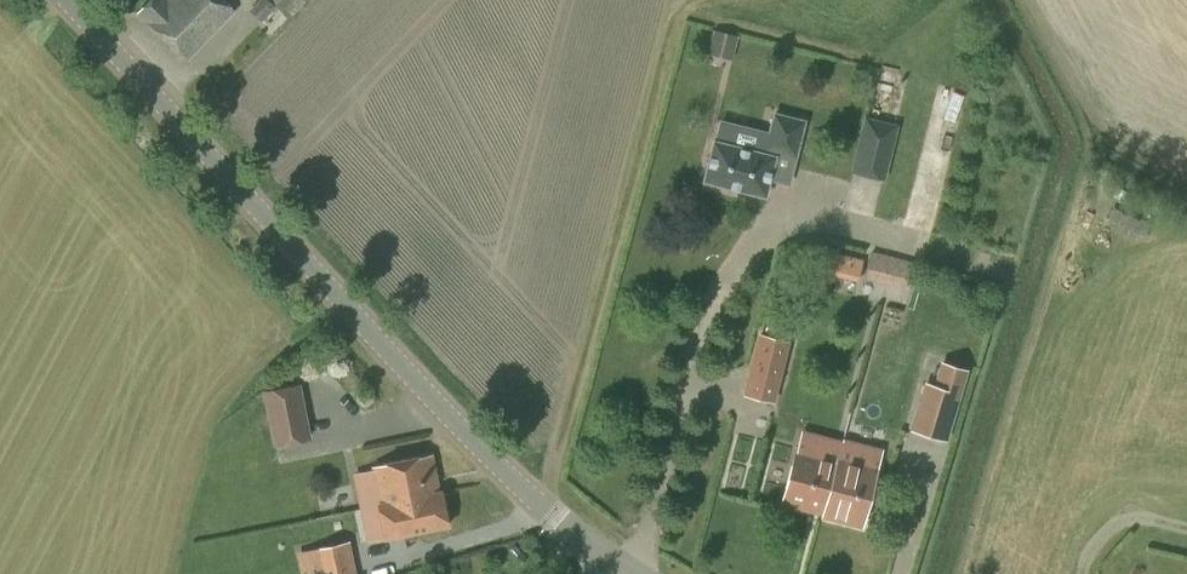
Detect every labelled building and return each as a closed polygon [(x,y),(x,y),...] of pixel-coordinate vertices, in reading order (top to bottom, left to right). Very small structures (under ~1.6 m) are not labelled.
[(222,0),(150,0),(138,12),(187,59),(233,10),(222,0)] [(302,1),(303,0),(259,0),(250,9),(262,21),(275,7),(281,12),(282,11),(288,16),(302,1)] [(732,59),(738,36),(713,30),(707,53),(732,59)] [(795,156),(804,121),(774,114),(768,137),(759,134),(755,151),(714,141),(704,181),(765,196),(776,151),(795,156)] [(884,179),(897,126),(865,118),(852,172),(884,179)] [(861,277),(867,259),(827,245),(821,264),(861,277)] [(906,288),(913,260),(873,250),(866,278),(906,288)] [(775,403),(790,341),(758,333),(743,395),(775,403)] [(948,442),(969,369),(940,360),(932,385),(924,382),(910,431),(948,442)] [(274,446),(312,438),(300,383),(263,391),(274,446)] [(824,514),(837,463),(795,452),(782,502),(823,513),(824,514)] [(437,492),(437,491),(434,479),(436,479),(430,455),(374,467),(379,490),(380,490),(383,503),(383,504),(437,492)] [(858,468),(837,463),(824,514),(823,513),(822,518),(862,529),(879,465),(860,460),(858,468)] [(383,504),(383,503),(379,504),(387,538),(448,524),(441,490),(437,491),(437,492),(383,504)] [(350,541),(314,548),(314,550),(303,552),(308,573),(357,573),(350,541)]
